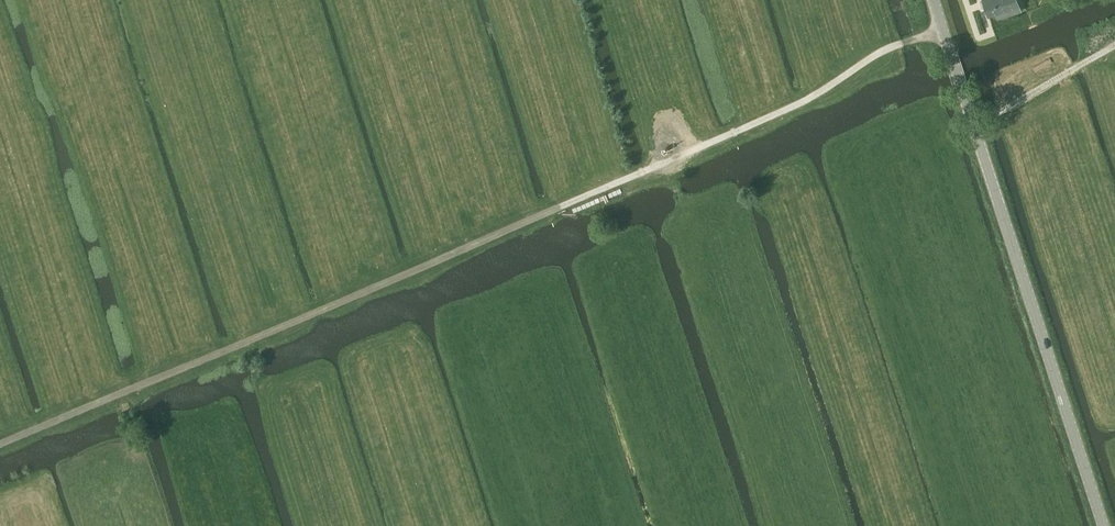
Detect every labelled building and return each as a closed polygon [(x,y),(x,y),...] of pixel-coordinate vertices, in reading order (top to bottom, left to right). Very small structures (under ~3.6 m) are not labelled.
[(988,15),(1008,8),(1009,14),(1020,11),(1017,0),(984,0),(988,15)]
